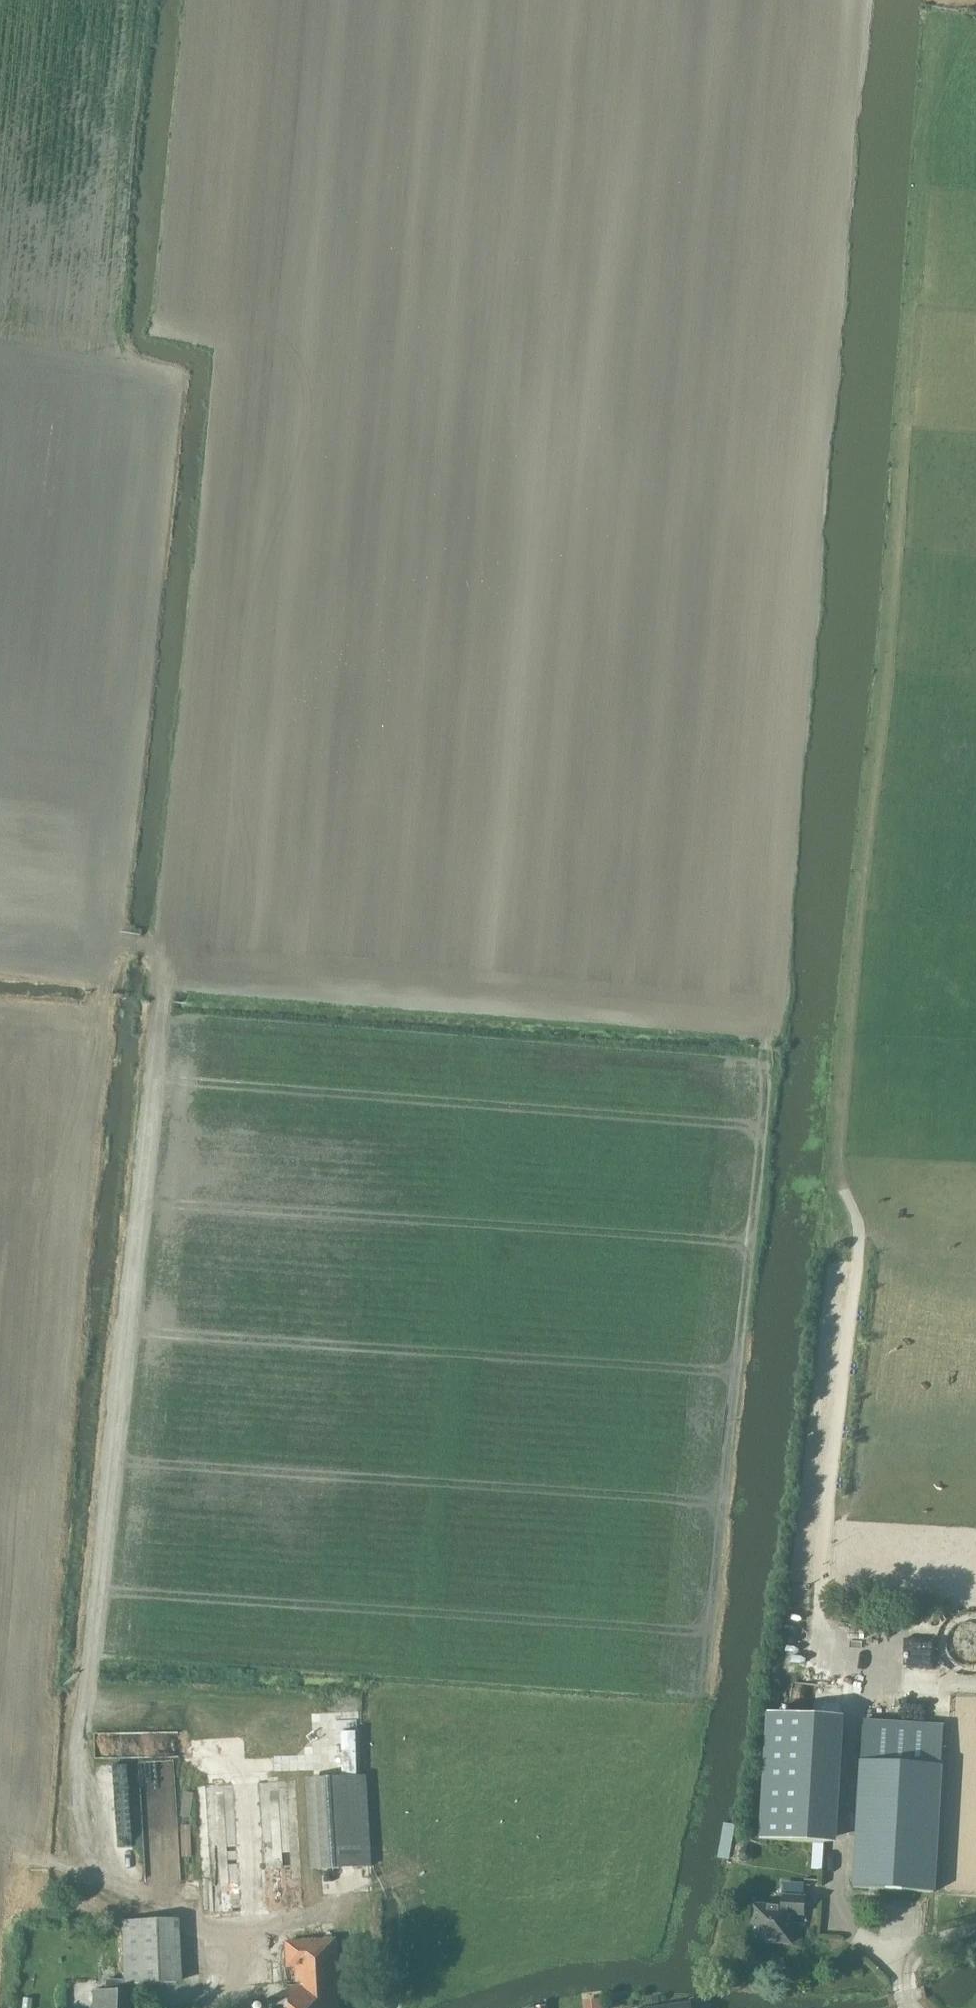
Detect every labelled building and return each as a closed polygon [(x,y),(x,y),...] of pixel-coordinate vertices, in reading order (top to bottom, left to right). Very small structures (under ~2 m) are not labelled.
[(768,1712),(760,1840),(837,1844),(844,1717),(768,1712)] [(865,1723),(856,1889),(934,1894),(944,1727),(865,1723)] [(372,1868),(367,1776),(306,1780),(311,1871),(372,1868)] [(794,1917),(805,1918),(806,1901),(785,1901),(785,1909),(753,1908),(752,1943),(793,1944),(794,1917)] [(146,2004),(178,2003),(174,1919),(121,1921),(125,1981),(125,1985),(132,1985),(145,1984),(146,2004)] [(336,1940),(286,1943),(287,1968),(295,1967),(296,1987),(287,1988),(288,2007),(339,2007),(336,1940)] [(132,1985),(125,1985),(125,1981),(107,1981),(106,1991),(106,2007),(131,2007),(132,1985)] [(601,2000),(584,2002),(584,2007),(602,2007),(601,2000)]
